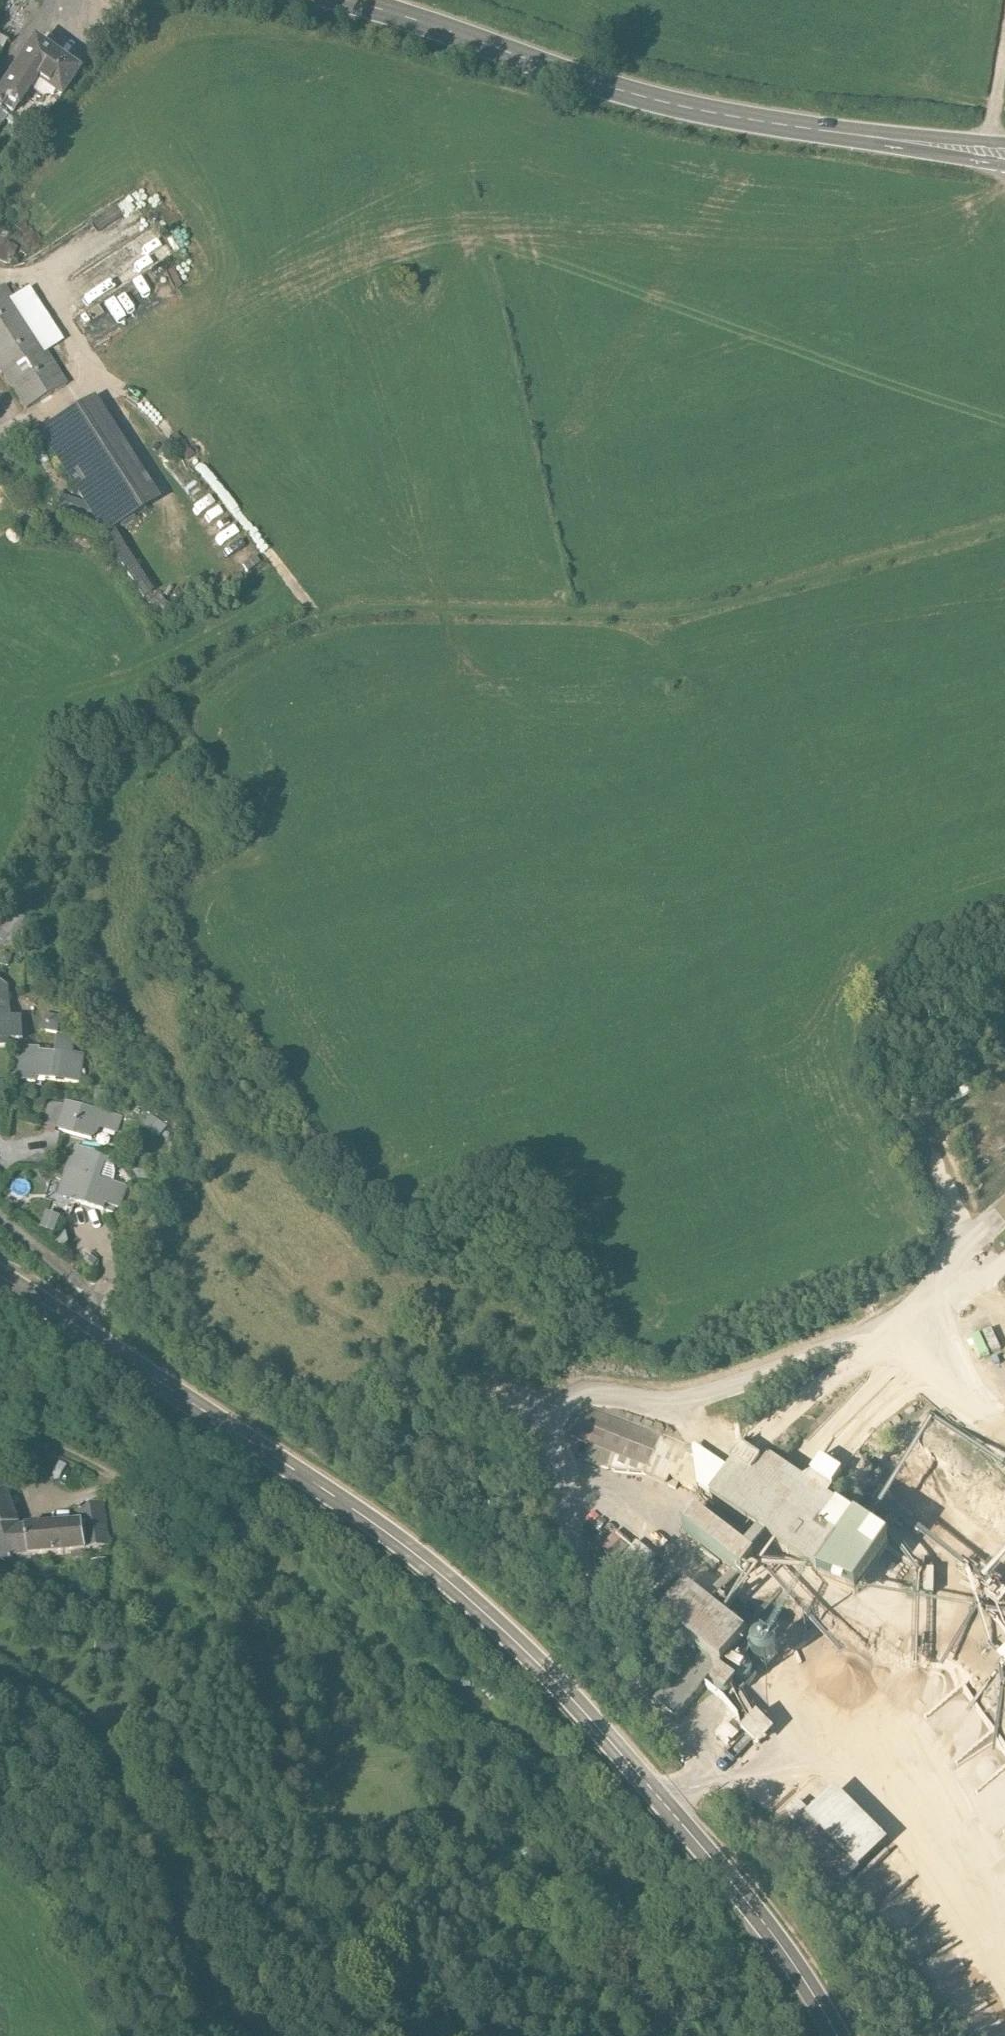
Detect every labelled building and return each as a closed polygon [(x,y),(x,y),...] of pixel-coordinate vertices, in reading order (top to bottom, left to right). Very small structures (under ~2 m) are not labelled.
[(32,40),(0,88),(0,113),(8,118),(32,81),(59,99),(78,70),(32,40)] [(124,241),(147,220),(127,198),(104,220),(124,241)] [(1,294),(0,294),(0,376),(25,415),(62,392),(42,359),(9,306),(1,294)] [(27,294),(9,306),(42,359),(61,348),(27,294)] [(155,507),(91,405),(38,439),(82,510),(95,530),(101,541),(155,507)] [(60,504),(56,519),(95,530),(82,510),(60,504)] [(10,1007),(8,991),(0,984),(0,1008),(10,1007)] [(0,1008),(0,1044),(23,1042),(21,1019),(11,1020),(10,1007),(0,1008)] [(47,1017),(38,1034),(58,1036),(60,1018),(47,1017)] [(39,1052),(21,1050),(18,1085),(81,1087),(85,1057),(75,1056),(76,1039),(58,1037),(56,1057),(39,1056),(39,1052)] [(9,1091),(0,1091),(0,1109),(9,1109),(9,1091)] [(97,1096),(94,1109),(111,1109),(113,1099),(97,1096)] [(96,1134),(100,1119),(67,1110),(60,1137),(93,1146),(96,1134)] [(100,1119),(96,1134),(121,1141),(125,1125),(100,1119)] [(71,1179),(89,1185),(96,1161),(97,1158),(80,1154),(71,1179)] [(107,1168),(96,1161),(89,1185),(110,1190),(116,1171),(107,1168)] [(89,1185),(71,1179),(65,1209),(106,1221),(115,1191),(110,1190),(89,1185)] [(49,1244),(57,1226),(43,1220),(35,1238),(49,1244)] [(976,1370),(1001,1360),(991,1335),(966,1345),(976,1370)] [(613,1472),(648,1484),(660,1448),(591,1426),(588,1435),(580,1432),(572,1457),(588,1462),(582,1480),(608,1488),(613,1472)] [(743,1474),(715,1516),(854,1608),(889,1555),(856,1533),(855,1534),(829,1517),(844,1495),(824,1481),(814,1496),(811,1494),(807,1501),(770,1477),(763,1487),(743,1474)] [(7,1492),(0,1496),(0,1534),(19,1526),(7,1492)] [(81,1527),(83,1527),(86,1554),(111,1549),(104,1505),(78,1509),(81,1527)] [(19,1526),(0,1534),(0,1563),(3,1565),(11,1566),(11,1559),(28,1558),(26,1530),(20,1531),(19,1526)] [(81,1527),(26,1530),(28,1558),(86,1554),(83,1527),(81,1527)] [(698,1534),(686,1549),(745,1595),(757,1579),(698,1534)] [(604,1573),(619,1585),(634,1566),(619,1554),(604,1573)] [(641,1563),(621,1589),(639,1603),(641,1600),(651,1607),(666,1589),(655,1581),(659,1576),(641,1563)] [(108,1575),(106,1564),(89,1566),(91,1578),(108,1575)] [(651,1633),(663,1642),(690,1608),(678,1598),(651,1633)] [(690,1608),(663,1642),(693,1666),(716,1683),(721,1687),(723,1689),(750,1654),(690,1608)] [(1004,1667),(1004,1652),(1002,1649),(993,1656),(1004,1668),(1004,1667)] [(693,1666),(657,1712),(680,1730),(716,1683),(693,1666)] [(721,1687),(711,1701),(724,1711),(735,1698),(723,1689),(721,1687)] [(758,1724),(743,1741),(759,1755),(774,1738),(758,1724)] [(727,1730),(717,1742),(729,1753),(739,1740),(727,1730)] [(887,1849),(836,1797),(811,1822),(799,1809),(787,1821),(799,1834),(785,1847),(836,1899),(887,1849)] [(969,2034),(996,2020),(971,1973),(965,1976),(949,1947),(919,1963),(924,1972),(930,1968),(946,1999),(949,1997),(969,2034)]
